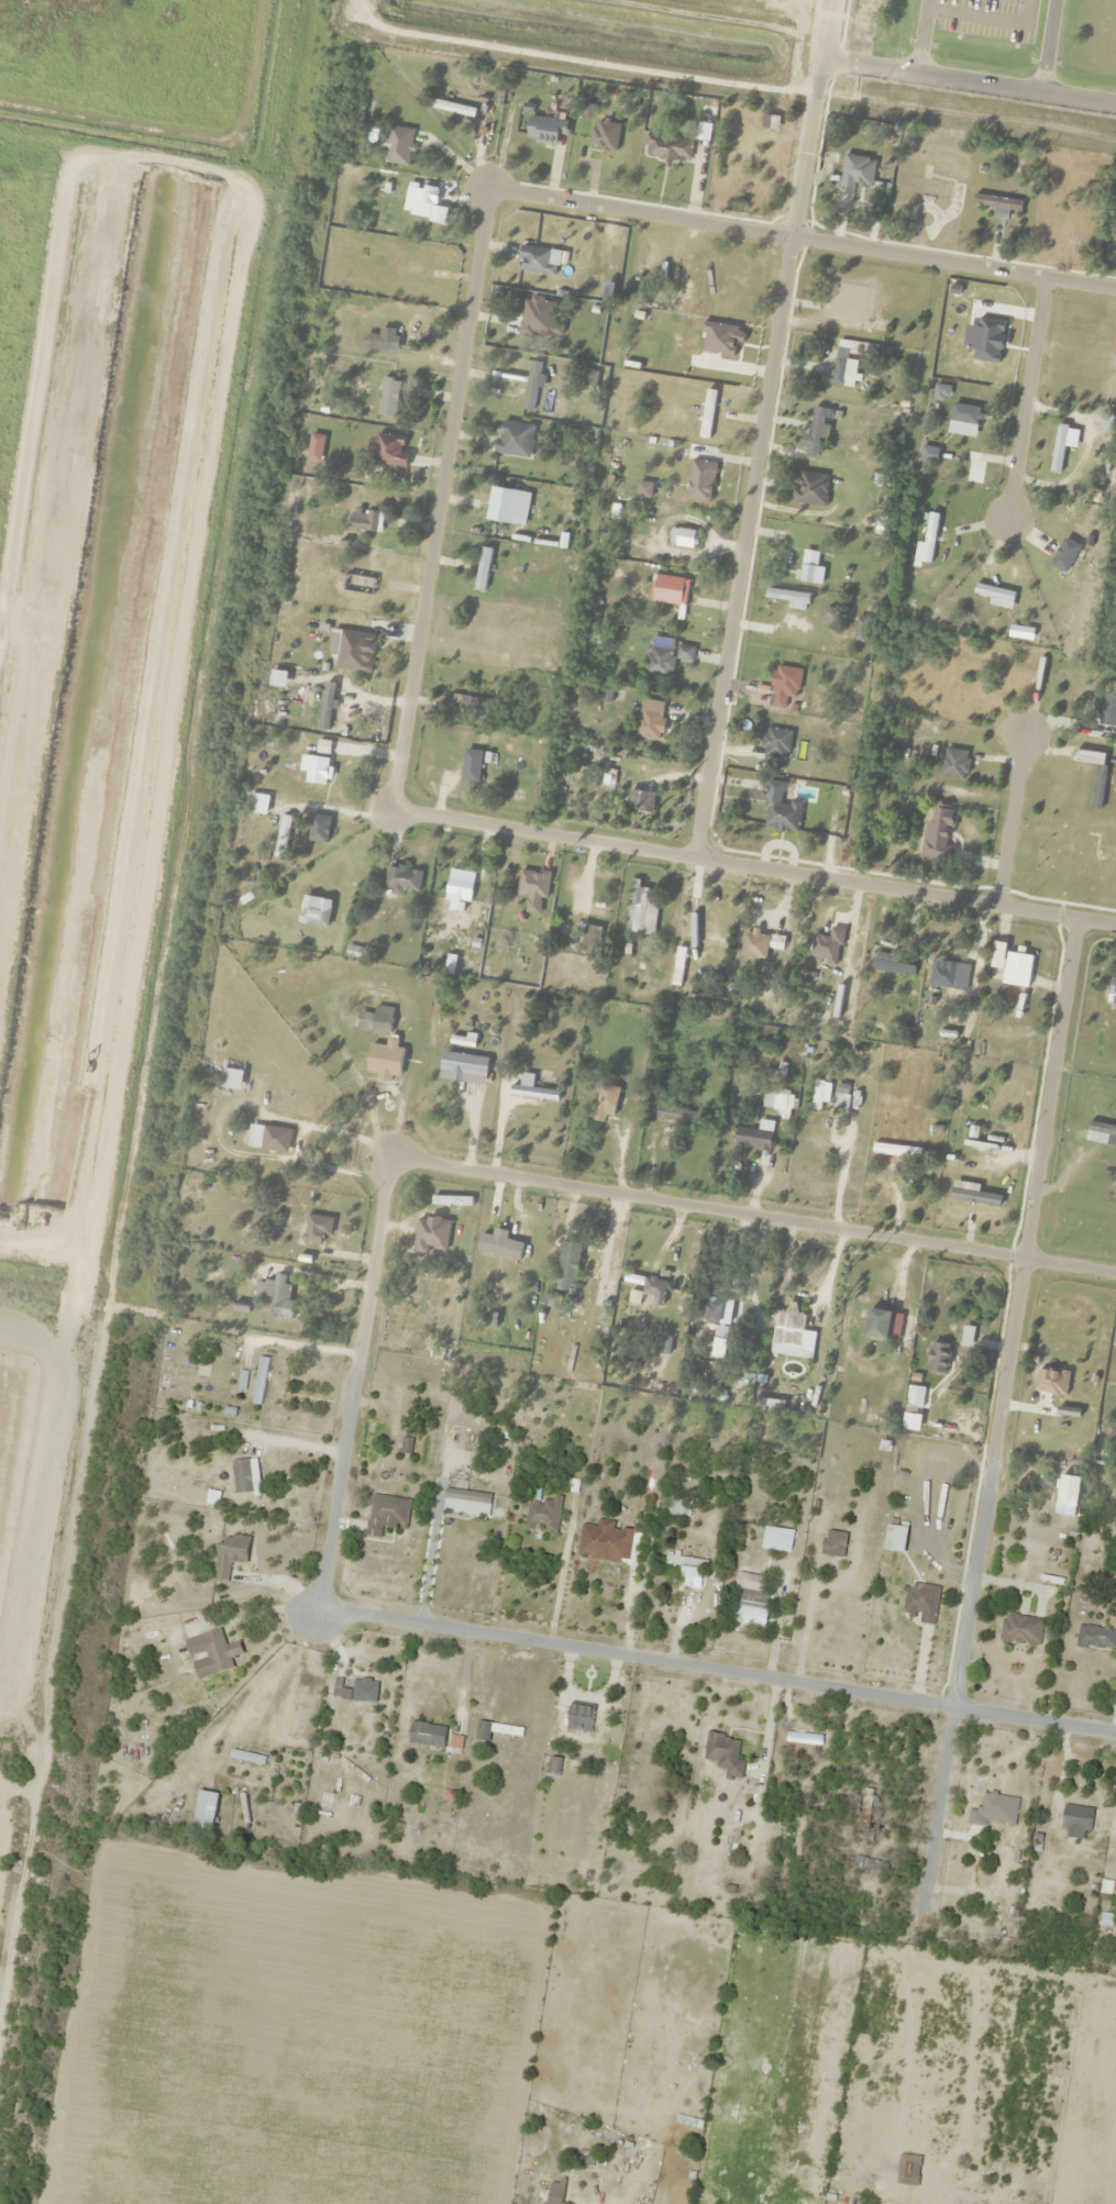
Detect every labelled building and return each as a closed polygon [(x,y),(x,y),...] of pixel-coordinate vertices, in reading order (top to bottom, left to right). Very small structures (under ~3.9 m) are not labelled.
[(433,108),(473,119),(475,111),(435,100),(433,108)] [(557,118),(528,118),(528,143),(557,143),(557,118)] [(412,130),(388,127),(384,164),(408,167),(412,130)] [(689,162),(692,140),(645,135),(643,157),(689,162)] [(875,158),(843,155),(839,190),(853,192),(854,187),(872,189),(875,158)] [(427,216),(430,191),(407,188),(403,213),(427,216)] [(1021,202),(974,195),(973,205),(994,208),(993,218),(1005,219),(1007,210),(1020,211),(1021,202)] [(935,197),(915,200),(919,222),(939,219),(935,197)] [(549,265),(551,250),(520,246),(517,271),(554,276),(555,265),(549,265)] [(557,324),(549,324),(549,326),(509,326),(509,337),(557,337),(557,324)] [(379,335),(363,335),(362,350),(394,350),(395,329),(379,328),(379,335)] [(852,388),(857,362),(846,360),(849,344),(838,342),(831,384),(852,388)] [(539,362),(528,361),(524,409),(534,410),(539,362)] [(379,416),(396,418),(399,380),(382,379),(379,416)] [(716,392),(706,390),(698,438),(708,440),(716,392)] [(948,434),(976,437),(980,408),(951,404),(948,434)] [(819,437),(826,438),(827,427),(821,426),(824,409),(813,407),(808,435),(805,435),(801,454),(816,457),(819,437)] [(533,426),(499,421),(494,454),(529,459),(533,426)] [(1058,474),(1069,426),(1058,424),(1048,472),(1058,474)] [(403,436),(375,435),(374,465),(405,467),(406,451),(403,451),(403,436)] [(709,504),(715,464),(691,460),(685,500),(709,504)] [(794,504),(825,506),(826,474),(795,473),(794,504)] [(485,520),(513,524),(514,519),(525,521),(529,493),(490,487),(485,520)] [(381,531),(381,511),(349,511),(349,531),(381,531)] [(484,592),(491,550),(481,548),(474,590),(484,592)] [(798,580),(819,586),(824,570),(802,563),(798,580)] [(652,601),(679,606),(683,579),(656,575),(652,601)] [(1012,602),(1014,592),(975,585),(973,595),(1012,602)] [(788,603),(788,608),(807,611),(809,595),(767,588),(765,598),(788,603)] [(826,620),(835,618),(834,609),(824,610),(826,620)] [(854,642),(865,643),(867,618),(856,617),(854,642)] [(344,643),(333,643),(331,661),(358,663),(360,632),(345,631),(344,643)] [(646,675),(671,677),(674,639),(649,637),(646,675)] [(800,670),(775,666),(769,694),(795,698),(800,670)] [(318,729),(327,731),(336,686),(326,685),(318,729)] [(1102,694),(1099,725),(1115,727),(1115,696),(1102,694)] [(488,696),(452,701),(454,713),(471,710),(472,720),(491,717),(488,696)] [(667,716),(642,707),(632,733),(657,742),(667,716)] [(791,732),(765,728),(760,756),(786,761),(791,732)] [(942,778),(965,778),(965,751),(942,751),(942,778)] [(1106,767),(1096,765),(1091,809),(1101,810),(1106,767)] [(801,803),(782,800),(784,783),(768,781),(762,828),(797,833),(801,803)] [(654,793),(628,790),(626,810),(652,813),(654,793)] [(929,840),(937,841),(940,811),(922,809),(917,857),(928,858),(929,840)] [(273,856),(282,858),(292,818),(284,816),(273,856)] [(383,885),(416,896),(423,875),(390,864),(383,885)] [(550,874),(520,870),(517,895),(528,897),(527,902),(546,905),(550,874)] [(471,881),(446,882),(447,912),(464,911),(464,902),(472,902),(471,881)] [(624,933),(652,937),(659,891),(631,887),(624,933)] [(599,948),(601,927),(584,926),(582,946),(599,948)] [(759,933),(742,933),(742,958),(759,958),(759,933)] [(782,937),(765,937),(765,949),(782,949),(782,937)] [(914,967),(897,964),(899,956),(873,951),(869,970),(912,977),(914,967)] [(1027,989),(1032,957),(1007,953),(1001,984),(1027,989)] [(965,992),(969,966),(932,961),(928,987),(965,992)] [(1107,987),(1106,1005),(1115,1006),(1115,988),(1107,987)] [(356,1029),(389,1034),(393,1009),(375,1006),(374,1015),(358,1013),(356,1029)] [(370,1045),(365,1073),(377,1075),(376,1078),(398,1081),(403,1046),(386,1043),(385,1047),(370,1045)] [(488,1059),(442,1052),(439,1070),(486,1077),(488,1059)] [(771,1083),(776,1063),(765,1060),(760,1080),(771,1083)] [(239,1091),(243,1072),(223,1069),(220,1088),(239,1091)] [(510,1086),(510,1098),(557,1100),(557,1090),(532,1089),(532,1075),(521,1074),(520,1086),(510,1086)] [(822,1083),(815,1082),(811,1109),(819,1110),(822,1083)] [(593,1120),(613,1123),(618,1088),(598,1084),(593,1120)] [(844,1112),(850,1086),(839,1084),(833,1109),(844,1112)] [(699,1113),(662,1107),(659,1121),(697,1128),(699,1113)] [(1088,1122),(1085,1141),(1115,1147),(1115,1127),(1088,1122)] [(287,1154),(291,1132),(250,1124),(246,1146),(287,1154)] [(758,1132),(736,1127),(732,1145),(767,1151),(771,1129),(759,1126),(758,1132)] [(920,1147),(872,1147),(872,1156),(920,1156),(920,1147)] [(949,1201),(999,1207),(1000,1196),(978,1193),(979,1185),(952,1182),(949,1201)] [(333,1223),(311,1214),(300,1240),(322,1249),(333,1223)] [(413,1252),(445,1256),(450,1221),(417,1217),(413,1252)] [(554,1290),(574,1293),(581,1244),(561,1242),(554,1290)] [(289,1320),(293,1286),(284,1284),(285,1276),(276,1275),(274,1284),(256,1281),(255,1296),(271,1298),(269,1318),(289,1320)] [(664,1305),(666,1281),(644,1278),(642,1297),(652,1298),(651,1304),(664,1305)] [(731,1300),(697,1300),(697,1322),(730,1323),(731,1300)] [(795,1314),(797,1304),(787,1302),(785,1312),(777,1311),(771,1344),(800,1350),(806,1316),(795,1314)] [(898,1342),(902,1315),(867,1310),(863,1337),(898,1342)] [(961,1346),(971,1346),(971,1328),(962,1328),(961,1346)] [(947,1374),(949,1345),(929,1344),(928,1373),(947,1374)] [(271,1359),(261,1357),(250,1403),(259,1405),(271,1359)] [(233,1460),(233,1493),(258,1493),(258,1460),(233,1460)] [(443,1511),(489,1517),(492,1495),(446,1488),(443,1511)] [(381,1539),(383,1526),(406,1530),(411,1501),(373,1494),(365,1536),(381,1539)] [(561,1496),(551,1496),(551,1502),(528,1501),(527,1530),(560,1532),(561,1496)] [(688,1497),(668,1498),(668,1516),(689,1515),(688,1497)] [(614,1528),(615,1521),(599,1519),(598,1526),(582,1525),(578,1557),(629,1564),(633,1530),(614,1528)] [(795,1532),(765,1525),(760,1547),(790,1553),(795,1532)] [(822,1557),(846,1557),(846,1531),(813,1531),(813,1541),(822,1541),(822,1557)] [(213,1580),(228,1582),(231,1562),(247,1564),(250,1538),(219,1534),(213,1580)] [(708,1560),(667,1557),(667,1564),(707,1568),(708,1560)] [(936,1623),(939,1587),(906,1584),(903,1620),(936,1623)] [(735,1622),(766,1627),(772,1592),(740,1587),(735,1622)] [(999,1640),(1039,1648),(1044,1620),(1005,1612),(999,1640)] [(1115,1650),(1115,1638),(1115,1628),(1078,1626),(1077,1648),(1115,1650)] [(226,1645),(221,1629),(201,1635),(212,1675),(234,1669),(231,1658),(244,1655),(240,1641),(226,1645)] [(361,1683),(362,1679),(336,1675),(333,1695),(344,1697),(345,1689),(383,1695),(385,1687),(361,1683)] [(568,1730),(591,1732),(594,1707),(570,1704),(568,1730)] [(521,1736),(523,1729),(479,1721),(476,1738),(488,1740),(490,1731),(521,1736)] [(444,1747),(447,1725),(411,1722),(409,1743),(444,1747)] [(704,1762),(726,1765),(725,1776),(743,1778),(744,1762),(737,1761),(740,1738),(707,1735),(704,1762)] [(231,1757),(263,1764),(264,1758),(232,1751),(231,1757)] [(560,1759),(551,1757),(549,1771),(558,1773),(560,1759)] [(872,1790),(862,1790),(862,1817),(872,1817),(872,1790)] [(1067,1838),(1083,1840),(1084,1832),(1091,1832),(1093,1808),(1064,1805),(1062,1827),(1068,1828),(1067,1838)] [(882,1861),(851,1858),(850,1868),(881,1871),(882,1861)] [(696,2070),(702,2052),(694,2049),(688,2067),(696,2070)] [(548,2203),(561,2203),(561,2182),(548,2182),(548,2203)]
